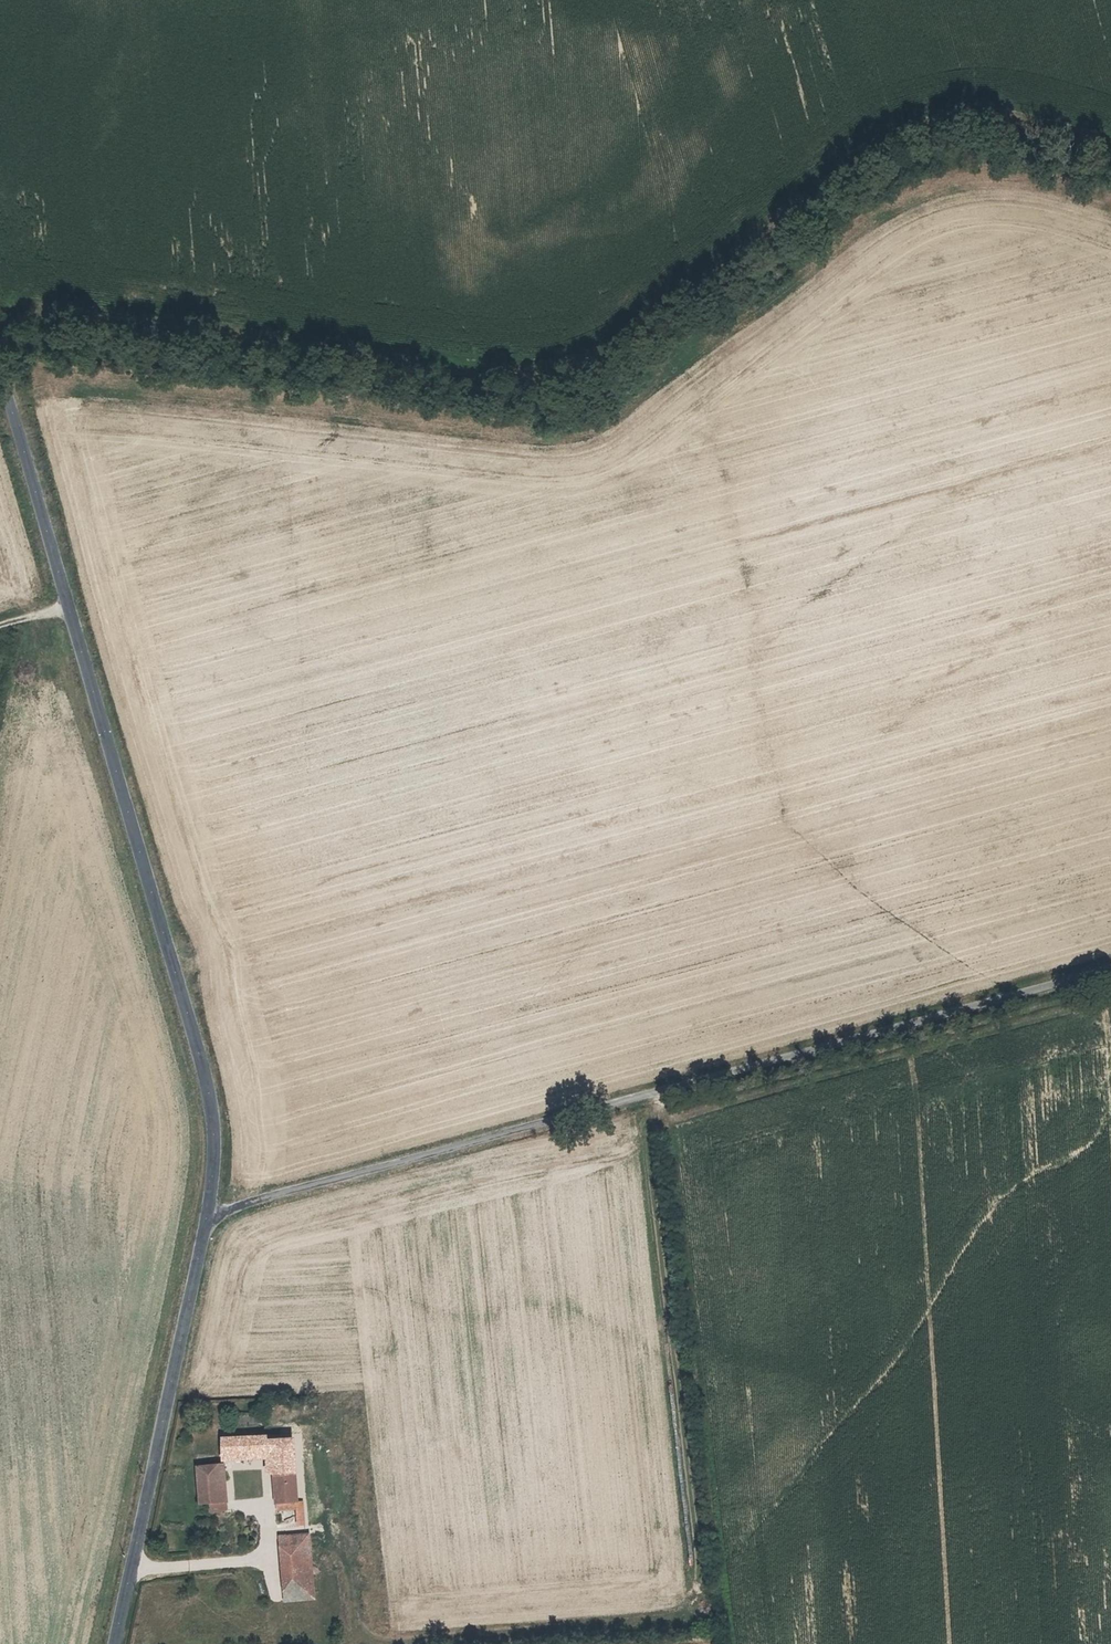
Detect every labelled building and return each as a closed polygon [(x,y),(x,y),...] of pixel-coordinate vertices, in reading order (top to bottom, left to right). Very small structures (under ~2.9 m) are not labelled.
[(221,1471),(272,1471),(272,1468),(271,1453),(221,1454),(221,1471)] [(272,1468),(272,1471),(274,1524),(297,1523),(294,1467),(272,1468)] [(204,1518),(205,1527),(218,1526),(218,1532),(227,1531),(221,1478),(192,1480),(196,1518),(204,1518)] [(309,1522),(297,1523),(297,1548),(311,1547),(309,1522)] [(317,1618),(312,1552),(281,1555),(287,1620),(317,1618)]
